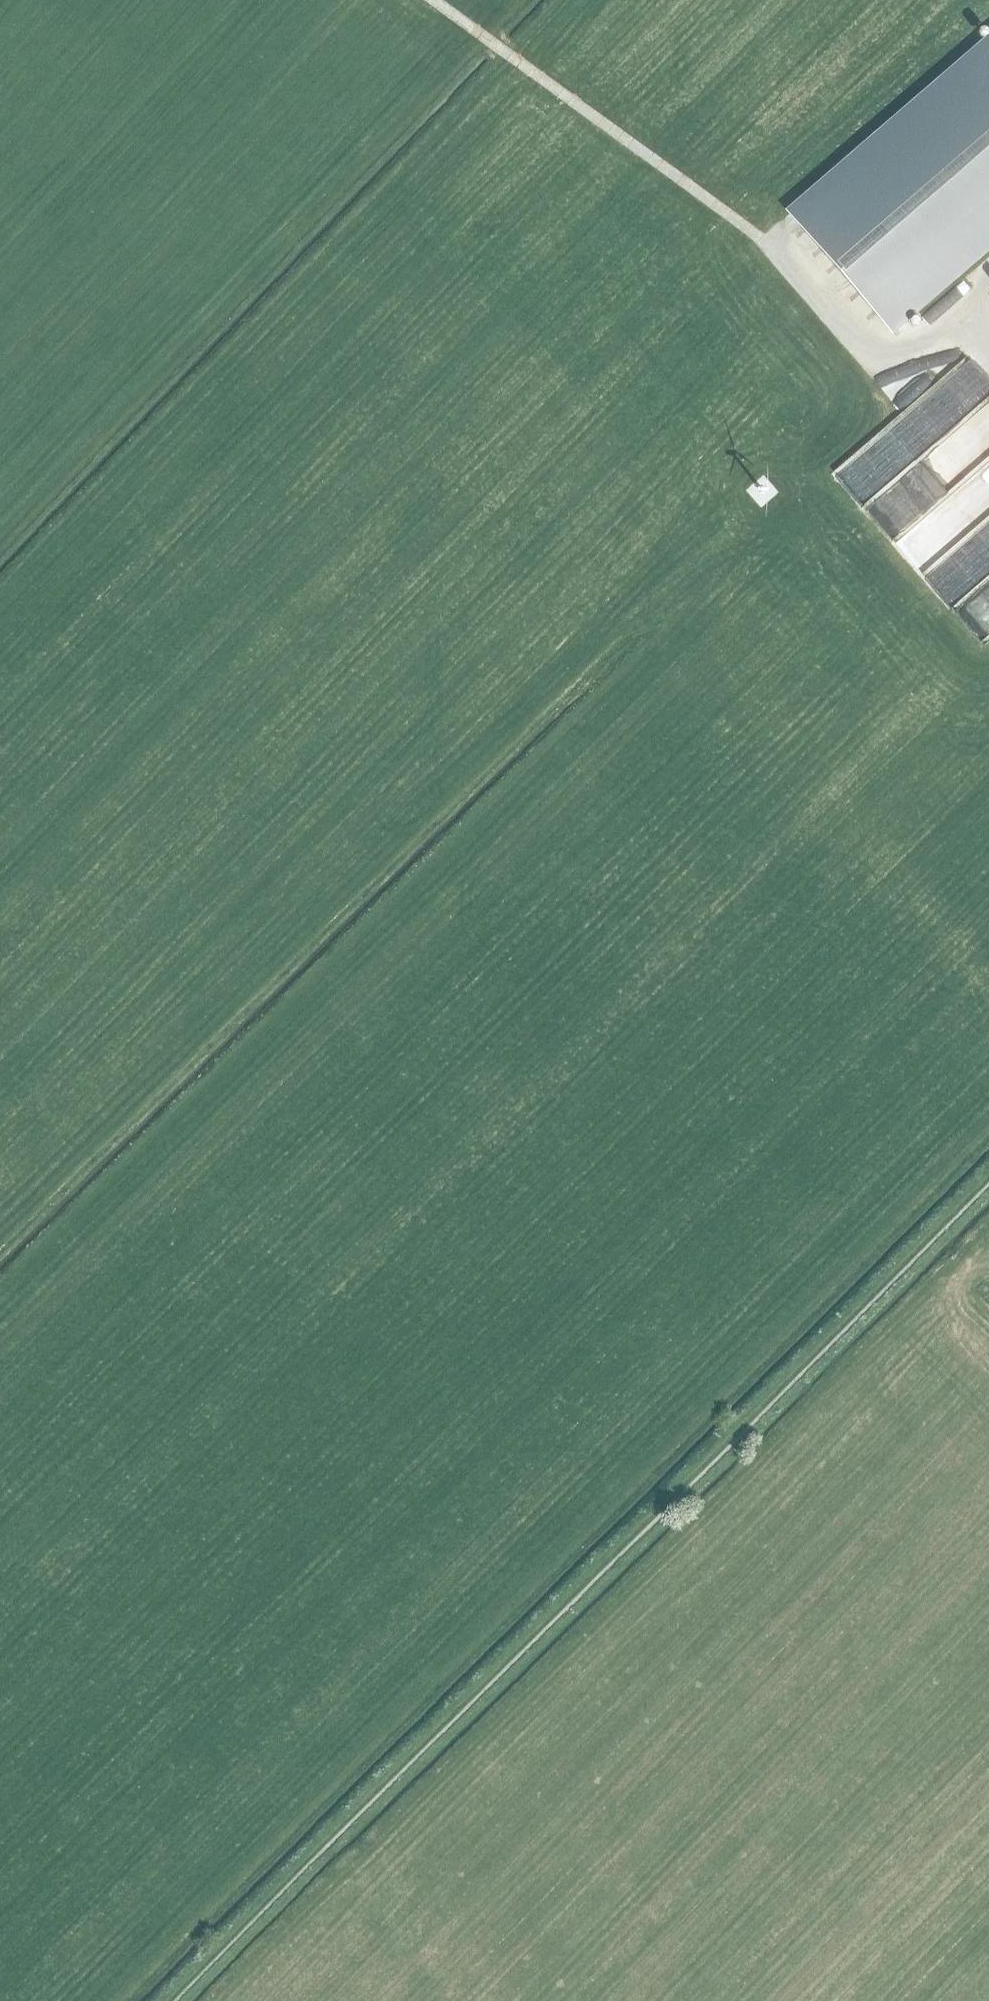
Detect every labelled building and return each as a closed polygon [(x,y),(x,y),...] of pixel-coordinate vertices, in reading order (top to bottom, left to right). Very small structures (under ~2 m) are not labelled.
[(988,244),(988,41),(789,214),(889,330),(988,244)] [(978,415),(978,429),(955,428),(967,443),(960,443),(959,460),(964,466),(973,466),(973,472),(978,477),(948,502),(935,501),(934,520),(951,520),(944,512),(953,504),(955,506),(962,500),(974,500),(974,508),(982,501),(988,502),(988,406),(978,415)] [(981,526),(975,518),(974,533),(927,572),(982,638),(988,639),(988,519),(981,526)]
